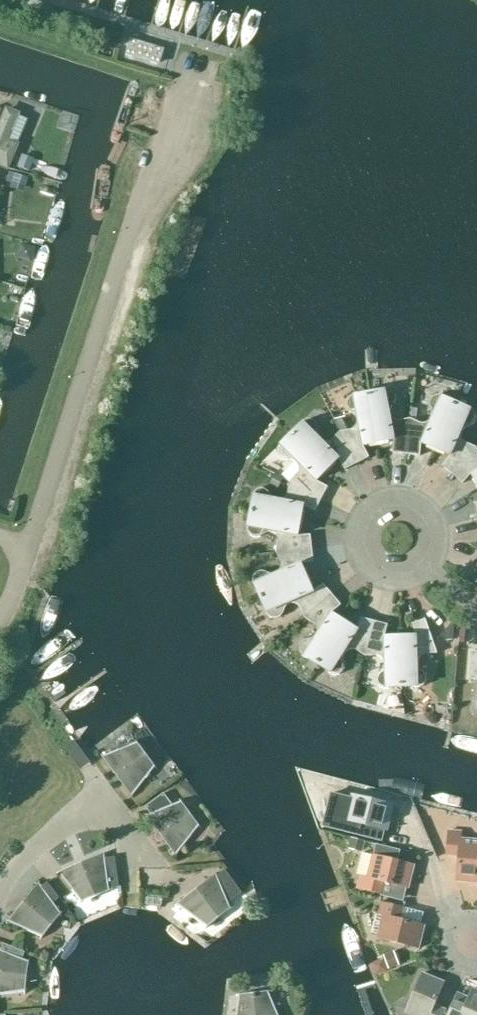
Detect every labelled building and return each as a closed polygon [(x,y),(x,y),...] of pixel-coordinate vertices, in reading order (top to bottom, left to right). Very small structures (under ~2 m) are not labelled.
[(147,61),(129,55),(125,69),(142,74),(159,80),(163,66),(147,61)] [(4,106),(0,115),(0,168),(6,170),(18,143),(8,139),(19,112),(4,106)] [(369,392),(378,442),(394,439),(392,452),(406,454),(410,418),(403,419),(401,420),(400,420),(398,420),(396,420),(394,419),(392,417),(391,416),(390,414),(390,412),(390,411),(390,409),(390,408),(395,402),(395,401),(395,399),(395,398),(395,397),(395,396),(395,395),(394,394),(394,393),(393,391),(391,390),(389,389),(388,388),(385,388),(383,388),(381,389),(380,390),(379,391),(369,392)] [(340,431),(357,463),(369,457),(363,445),(378,442),(369,392),(359,394),(357,394),(356,394),(355,394),(353,394),(351,394),(350,395),(348,396),(347,397),(347,399),(346,400),(345,402),(345,403),(345,404),(346,406),(347,408),(348,410),(353,415),(355,416),(355,417),(356,418),(356,420),(356,422),(356,423),(356,424),(355,425),(355,426),(353,427),(351,429),(340,431)] [(410,418),(406,454),(420,455),(421,442),(436,449),(456,402),(446,398),(445,396),(443,395),(442,395),(440,394),(439,394),(436,394),(435,394),(434,395),(432,396),(431,397),(430,399),(429,400),(429,401),(429,402),(429,403),(429,405),(431,412),(432,413),(432,415),(431,416),(431,417),(430,418),(429,420),(428,421),(426,422),(425,422),(423,423),(422,423),(420,422),(419,422),(417,421),(410,418)] [(456,402),(436,449),(450,455),(442,465),(452,474),(476,446),(475,446),(465,442),(463,440),(462,438),(462,436),(461,435),(461,434),(462,432),(462,431),(463,429),(464,428),(466,426),(472,424),(473,423),(475,422),(476,420),(476,418),(476,417),(476,416),(476,414),(476,413),(475,412),(474,410),(473,409),(472,408),(470,407),(469,406),(467,406),(465,406),(456,402)] [(292,433),(327,469),(338,458),(344,469),(357,463),(340,431),(331,439),(330,440),(329,440),(327,440),(325,440),(323,440),(321,438),(320,437),(319,436),(318,435),(318,434),(318,426),(317,425),(317,423),(315,421),(314,420),(313,419),(311,419),(308,418),(307,419),(305,419),(303,420),(302,421),(301,422),(300,423),(299,425),(299,426),(292,433)] [(297,473),(289,481),(321,498),(327,486),(316,480),(327,469),(292,433),(284,441),(283,441),(281,442),(280,443),(279,444),(278,445),(278,446),(277,448),(277,450),(277,452),(277,454),(278,455),(279,456),(279,457),(280,458),(282,459),(284,460),(293,460),(295,460),(297,461),(298,462),(299,463),(300,465),(300,466),(300,467),(300,469),(300,470),(299,471),(299,472),(298,473),(297,473)] [(452,474),(462,483),(471,473),(476,483),(476,449),(476,446),(452,474)] [(253,500),(251,510),(300,520),(303,505),(315,511),(321,498),(289,481),(289,482),(287,493),(287,494),(286,495),(285,496),(283,497),(281,498),(280,498),(277,498),(276,498),(274,497),(273,496),(268,490),(267,489),(265,488),(263,487),(260,487),(259,488),(257,488),(256,489),(254,490),(253,492),(253,493),(252,495),(252,496),(252,497),(252,499),(253,500)] [(277,544),(276,552),(312,548),(310,534),(297,535),(300,520),(251,510),(249,521),(248,522),(247,523),(247,524),(246,526),(246,528),(247,529),(247,531),(248,532),(248,533),(249,534),(251,535),(253,536),(254,537),(256,537),(258,537),(260,536),(266,532),(267,532),(270,531),(271,532),(272,532),(273,532),(275,533),(276,535),(277,536),(278,538),(278,540),(278,541),(278,542),(278,543),(277,544)] [(312,548),(276,552),(279,559),(280,560),(281,562),(281,563),(281,565),(281,566),(280,567),(280,568),(279,569),(278,571),(277,572),(275,573),(273,573),(271,573),(270,573),(263,570),(261,570),(260,570),(258,571),(256,572),(255,573),(254,574),(253,576),(253,577),(252,579),(252,581),(253,582),(253,584),(254,585),(255,586),(255,587),(256,588),(260,597),(307,577),(301,563),(313,561),(312,548)] [(307,577),(260,597),(265,607),(265,608),(265,610),(265,611),(266,612),(266,614),(267,615),(269,616),(270,617),(272,618),(275,618),(276,618),(278,617),(279,617),(281,615),(282,614),(285,607),(286,605),(288,604),(289,603),(291,603),(293,603),(295,603),(297,604),(298,605),(299,606),(300,607),(304,617),(332,594),(323,583),(313,592),(307,577)] [(332,594),(304,617),(314,623),(315,624),(316,626),(316,627),(317,629),(317,631),(316,632),(316,634),(315,635),(313,637),(312,638),(305,640),(303,641),(301,642),(300,644),(299,646),(299,647),(299,648),(299,650),(299,651),(300,652),(301,654),(302,655),(303,656),(304,657),(306,658),(307,658),(309,658),(317,664),(344,621),(331,613),(341,604),(332,594)] [(344,621),(317,664),(326,669),(327,670),(328,672),(329,673),(330,673),(332,674),(333,674),(335,675),(336,674),(339,674),(341,672),(343,671),(344,669),(344,667),(345,666),(345,665),(343,658),(343,656),(344,654),(345,653),(346,651),(347,650),(349,649),(351,649),(353,649),(355,649),(365,655),(374,620),(361,617),(358,629),(344,621)] [(400,636),(402,686),(412,686),(415,687),(416,687),(418,687),(420,687),(421,686),(423,685),(424,684),(425,684),(425,682),(426,681),(426,679),(427,678),(427,677),(426,676),(426,674),(425,672),(419,667),(419,666),(418,664),(418,662),(418,660),(418,659),(419,658),(419,657),(420,656),(421,655),(423,654),(424,653),(437,653),(425,618),(411,623),(416,635),(400,636)] [(374,620),(365,655),(377,655),(378,655),(380,656),(382,658),(382,659),(383,660),(383,661),(384,662),(384,663),(384,664),(384,665),(384,666),(383,667),(383,668),(378,674),(377,675),(376,677),(376,678),(376,680),(377,681),(377,682),(378,684),(380,686),(382,687),(383,688),(384,688),(386,688),(388,688),(389,688),(391,687),(402,686),(400,636),(384,636),(388,624),(374,620)] [(453,625),(450,624),(440,635),(445,639),(452,639),(453,625)] [(471,650),(469,678),(475,679),(476,679),(476,651),(471,650)] [(92,763),(74,741),(65,748),(82,771),(92,763)] [(155,766),(137,742),(102,756),(131,796),(155,766)] [(199,825),(181,801),(172,805),(163,793),(145,807),(150,814),(146,816),(175,855),(199,825)] [(381,840),(384,828),(387,829),(393,806),(351,796),(346,818),(339,816),(336,829),(381,840)] [(448,830),(446,855),(458,856),(456,881),(476,882),(476,840),(461,838),(461,831),(448,830)] [(365,840),(351,837),(348,848),(363,851),(365,840)] [(376,844),(373,855),(373,854),(367,876),(360,875),(357,888),(381,894),(384,882),(408,888),(414,865),(397,861),(400,850),(376,844)] [(113,857),(104,858),(103,853),(58,872),(81,902),(109,890),(109,888),(118,886),(113,857)] [(241,893),(224,870),(216,876),(215,874),(176,904),(206,927),(230,908),(228,903),(241,893)] [(61,913),(38,883),(7,921),(42,937),(61,913)] [(403,907),(379,901),(376,914),(383,916),(377,938),(418,948),(424,925),(400,919),(403,907)] [(0,947),(0,997),(24,994),(29,958),(0,947)] [(400,965),(394,951),(383,955),(389,969),(400,965)] [(445,1010),(434,1005),(444,982),(422,973),(405,1012),(413,1014),(443,1014),(445,1010)] [(467,1000),(456,995),(448,1014),(476,1014),(476,990),(472,988),(467,1000)] [(268,991),(238,995),(235,1014),(278,1014),(268,991)]
